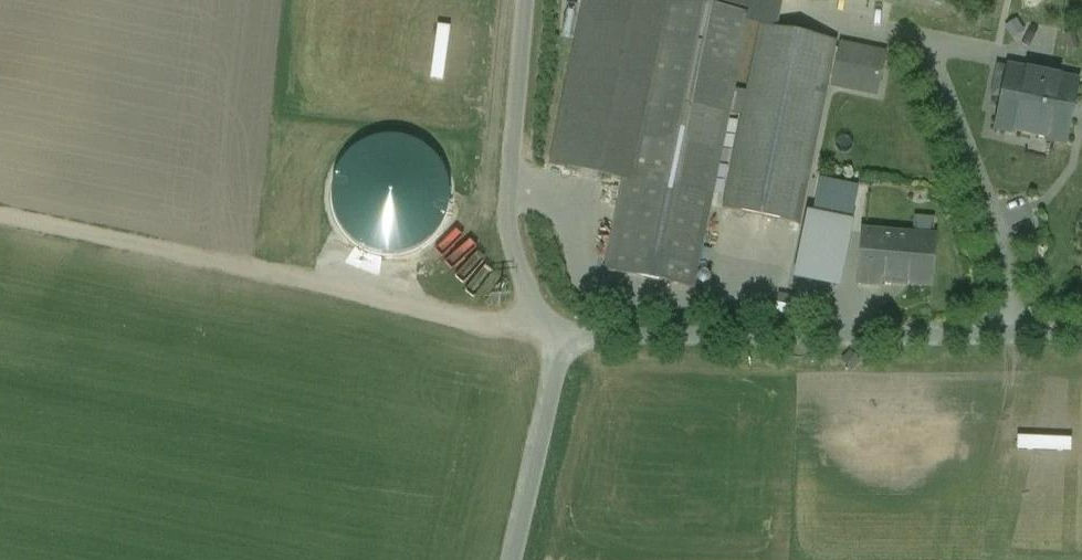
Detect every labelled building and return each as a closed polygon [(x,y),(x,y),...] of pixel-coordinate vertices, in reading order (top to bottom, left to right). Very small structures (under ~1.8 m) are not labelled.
[(552,166),(625,180),(607,271),(692,289),(711,196),(710,198),(630,182),(667,0),(586,0),(552,166)] [(670,0),(667,0),(630,182),(710,198),(711,196),(728,112),(743,115),(747,94),(732,91),(747,16),(670,0)] [(750,4),(747,16),(777,22),(782,0),(730,0),(750,4)] [(871,13),(889,17),(893,0),(874,0),(871,13)] [(835,42),(761,27),(747,94),(743,115),(724,209),(797,225),(830,65),(833,49),(835,42)] [(884,55),(841,46),(840,51),(833,49),(830,65),(837,66),(833,85),(876,94),(884,55)] [(1077,84),(1008,70),(1008,72),(999,70),(994,95),(1002,97),(996,128),(1065,143),(1077,84)] [(706,232),(704,247),(717,248),(718,233),(706,232)] [(934,239),(863,233),(858,285),(879,287),(879,282),(930,286),(934,239)]
